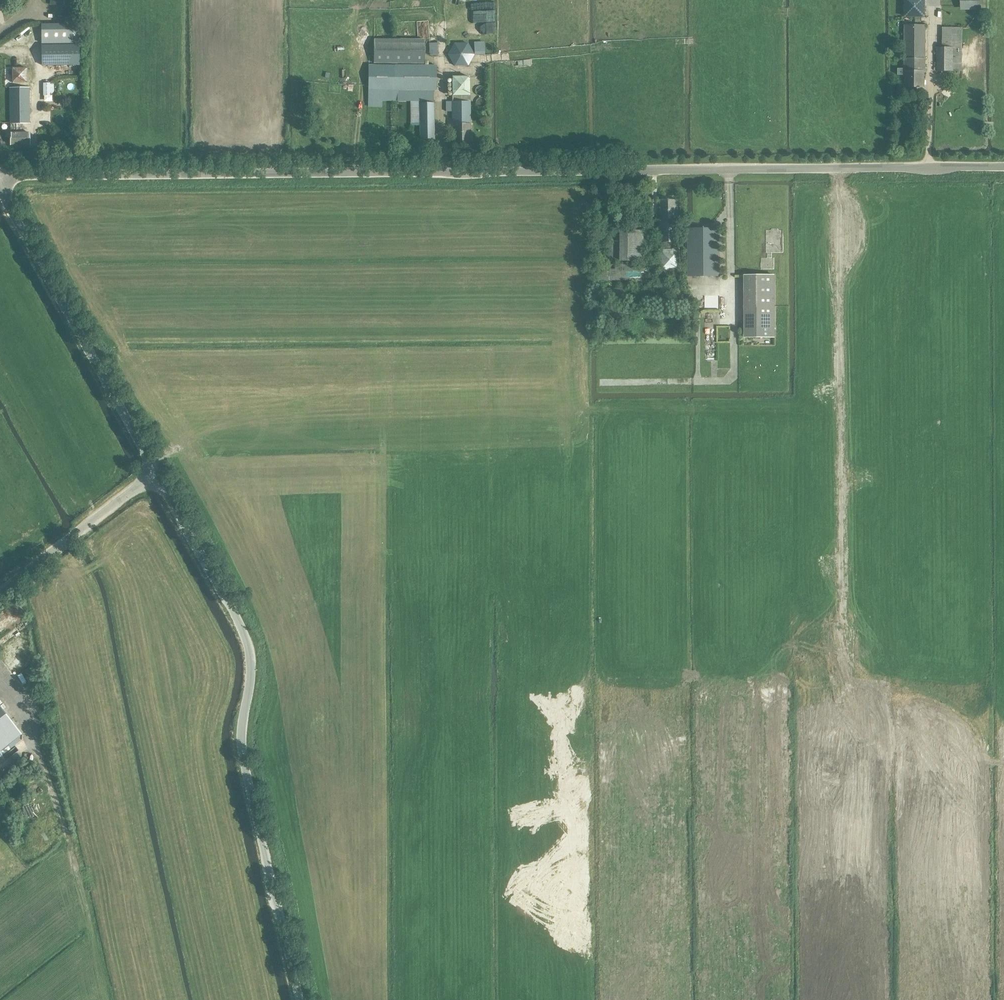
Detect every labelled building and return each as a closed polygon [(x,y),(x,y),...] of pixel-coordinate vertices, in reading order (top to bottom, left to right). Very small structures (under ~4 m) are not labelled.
[(925,0),(905,0),(905,17),(925,17),(925,0)] [(981,10),(981,0),(961,0),(961,10),(981,10)] [(471,13),(492,12),(491,2),(470,2),(471,13)] [(42,43),(79,43),(79,23),(42,24),(42,43)] [(926,55),(926,25),(905,25),(905,55),(926,55)] [(495,26),(470,27),(470,34),(495,34),(495,26)] [(937,71),(954,71),(962,71),(962,27),(942,27),(942,47),(937,47),(937,71)] [(374,39),(374,63),(424,63),(424,39),(374,39)] [(439,53),(439,42),(430,42),(431,54),(439,53)] [(468,66),(474,54),(467,43),(454,43),(448,55),(454,66),(468,66)] [(474,54),(483,54),(483,43),(474,43),(474,54)] [(42,64),(79,63),(79,45),(42,45),(42,64)] [(926,55),(905,55),(905,68),(898,68),(898,75),(906,75),(906,87),(924,87),(924,71),(926,71),(926,55)] [(436,90),(436,65),(370,65),(370,101),(392,101),(392,90),(436,90)] [(13,82),(27,82),(27,68),(13,68),(13,82)] [(453,96),(469,96),(469,76),(453,76),(453,96)] [(43,83),(43,96),(50,95),(54,94),(54,84),(50,84),(50,83),(43,83)] [(30,87),(9,88),(10,123),(11,123),(11,131),(5,131),(5,137),(11,137),(11,145),(30,145),(29,133),(23,133),(22,123),(30,123),(30,87)] [(420,140),(434,140),(433,90),(397,91),(397,101),(411,100),(411,122),(420,122),(420,140)] [(452,142),(470,142),(470,101),(446,101),(446,111),(452,111),(452,142)] [(679,220),(689,220),(688,213),(679,214),(678,200),(660,200),(661,243),(679,243),(679,220)] [(688,276),(720,276),(720,228),(688,229),(688,276)] [(644,261),(644,231),(610,230),(609,261),(624,260),(644,261)] [(662,269),(683,269),(683,248),(662,248),(662,269)] [(649,280),(650,264),(604,263),(604,253),(599,253),(599,263),(598,280),(649,280)] [(744,275),(744,317),(775,317),(775,275),(744,275)] [(607,302),(632,301),(632,287),(607,288),(607,302)] [(775,337),(775,317),(744,317),(744,337),(775,337)] [(21,733),(0,707),(0,750),(21,733)]
